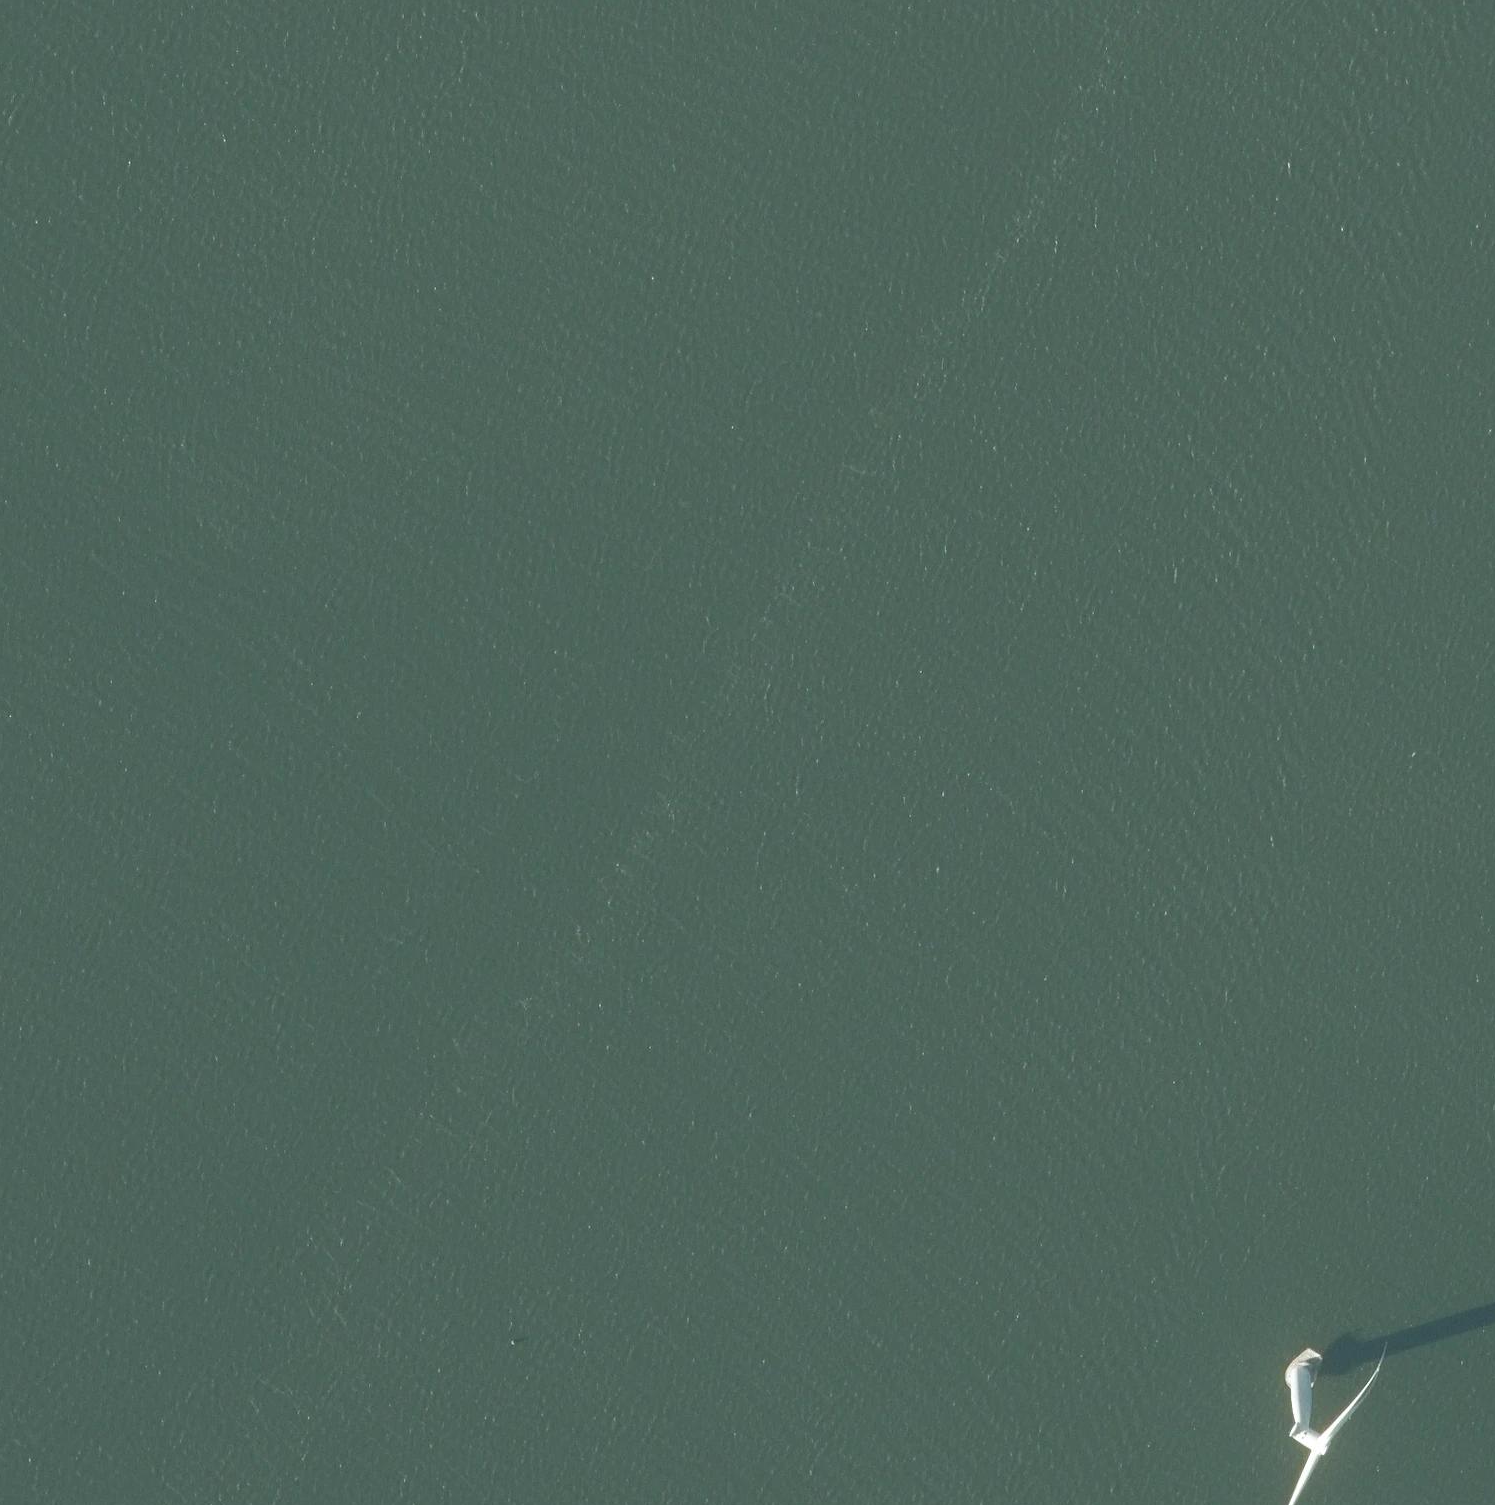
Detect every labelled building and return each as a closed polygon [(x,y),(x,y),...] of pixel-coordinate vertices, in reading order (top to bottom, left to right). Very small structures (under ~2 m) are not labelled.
[(1306,1365),(1302,1364),(1297,1364),(1294,1366),(1291,1369),(1290,1372),(1290,1377),(1292,1380),(1295,1383),(1299,1384),(1302,1384),(1306,1382),(1308,1379),(1310,1375),(1310,1372),(1308,1368),(1306,1365)]
